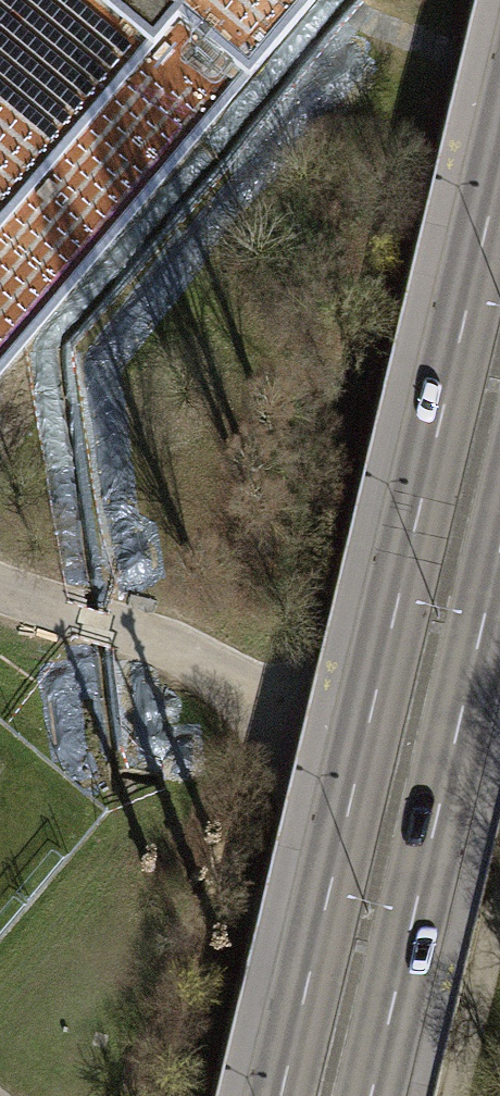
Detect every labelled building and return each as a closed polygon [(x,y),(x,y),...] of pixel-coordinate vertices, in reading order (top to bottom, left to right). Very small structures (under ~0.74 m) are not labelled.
[(316,0),(0,0),(0,374),(316,0)]
